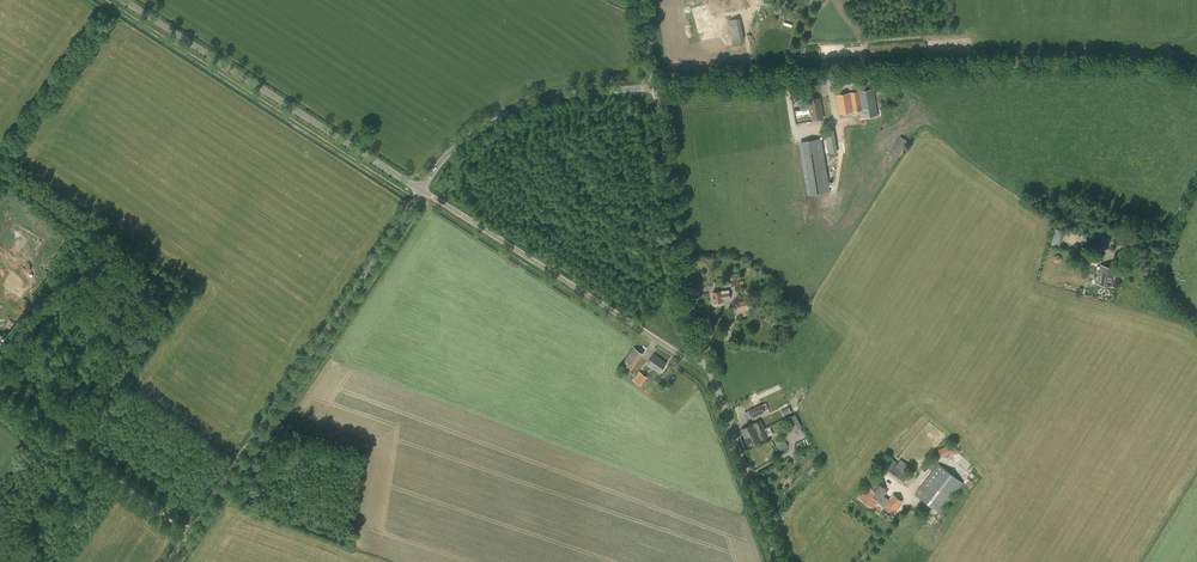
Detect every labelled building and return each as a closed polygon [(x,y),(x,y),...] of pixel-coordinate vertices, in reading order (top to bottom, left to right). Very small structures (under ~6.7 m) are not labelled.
[(744,39),(741,17),(729,19),(733,41),(744,39)] [(708,47),(725,44),(723,31),(722,31),(721,21),(704,23),(708,47)] [(862,118),(878,115),(873,89),(859,91),(836,95),(839,114),(861,110),(862,118)] [(812,120),(823,118),(820,98),(809,99),(812,120)] [(836,152),(838,152),(835,130),(826,131),(829,157),(837,156),(836,152)] [(897,160),(908,141),(900,136),(889,155),(897,160)] [(812,195),(830,192),(822,139),(803,142),(812,195)] [(1059,246),(1063,231),(1055,229),(1051,244),(1059,246)] [(1104,234),(1102,243),(1113,245),(1115,236),(1104,234)] [(1096,266),(1099,253),(1086,250),(1083,262),(1096,266)] [(1111,286),(1114,267),(1101,265),(1097,283),(1111,286)] [(722,300),(730,299),(729,289),(713,292),(714,303),(715,303),(715,306),(720,305),(720,302),(722,301),(722,300)] [(738,302),(739,309),(748,308),(747,300),(738,302)] [(787,311),(791,305),(786,301),(782,307),(787,311)] [(739,315),(741,322),(759,317),(757,310),(739,315)] [(634,367),(644,354),(634,347),(621,366),(629,372),(634,366),(634,367)] [(660,373),(661,371),(667,363),(654,354),(647,364),(660,373)] [(642,386),(648,377),(639,371),(633,380),(642,386)] [(748,410),(752,418),(765,412),(761,404),(748,410)] [(784,415),(792,411),(788,404),(781,407),(784,415)] [(788,419),(792,426),(794,431),(802,427),(795,414),(788,418),(788,419)] [(741,429),(744,437),(757,431),(758,432),(765,429),(761,420),(741,429)] [(749,446),(768,437),(765,429),(758,432),(757,431),(744,437),(749,446)] [(779,450),(788,446),(786,442),(777,446),(779,450)] [(941,456),(952,451),(949,444),(938,450),(941,456)] [(881,467),(885,471),(893,461),(888,458),(881,467)] [(940,514),(964,483),(938,463),(915,494),(940,514)] [(902,501),(887,489),(875,480),(870,487),(869,486),(859,498),(873,508),(878,502),(893,513),(902,501)]
